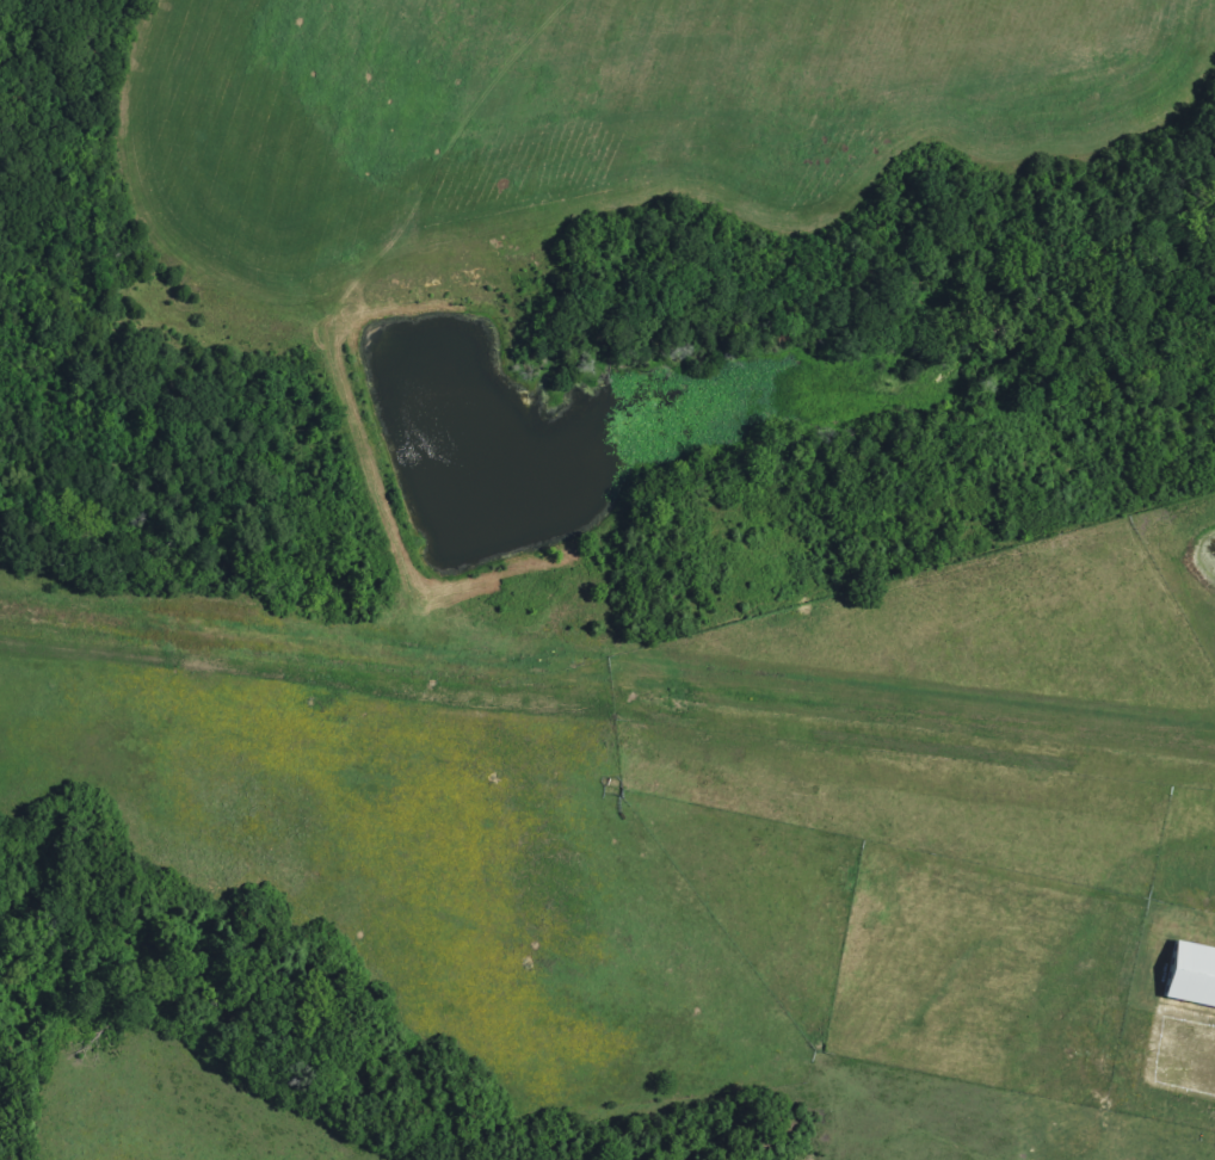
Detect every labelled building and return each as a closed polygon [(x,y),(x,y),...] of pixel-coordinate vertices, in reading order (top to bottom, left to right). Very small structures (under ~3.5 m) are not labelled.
[(1180,944),(1169,1001),(1214,1010),(1214,951),(1180,944)]
